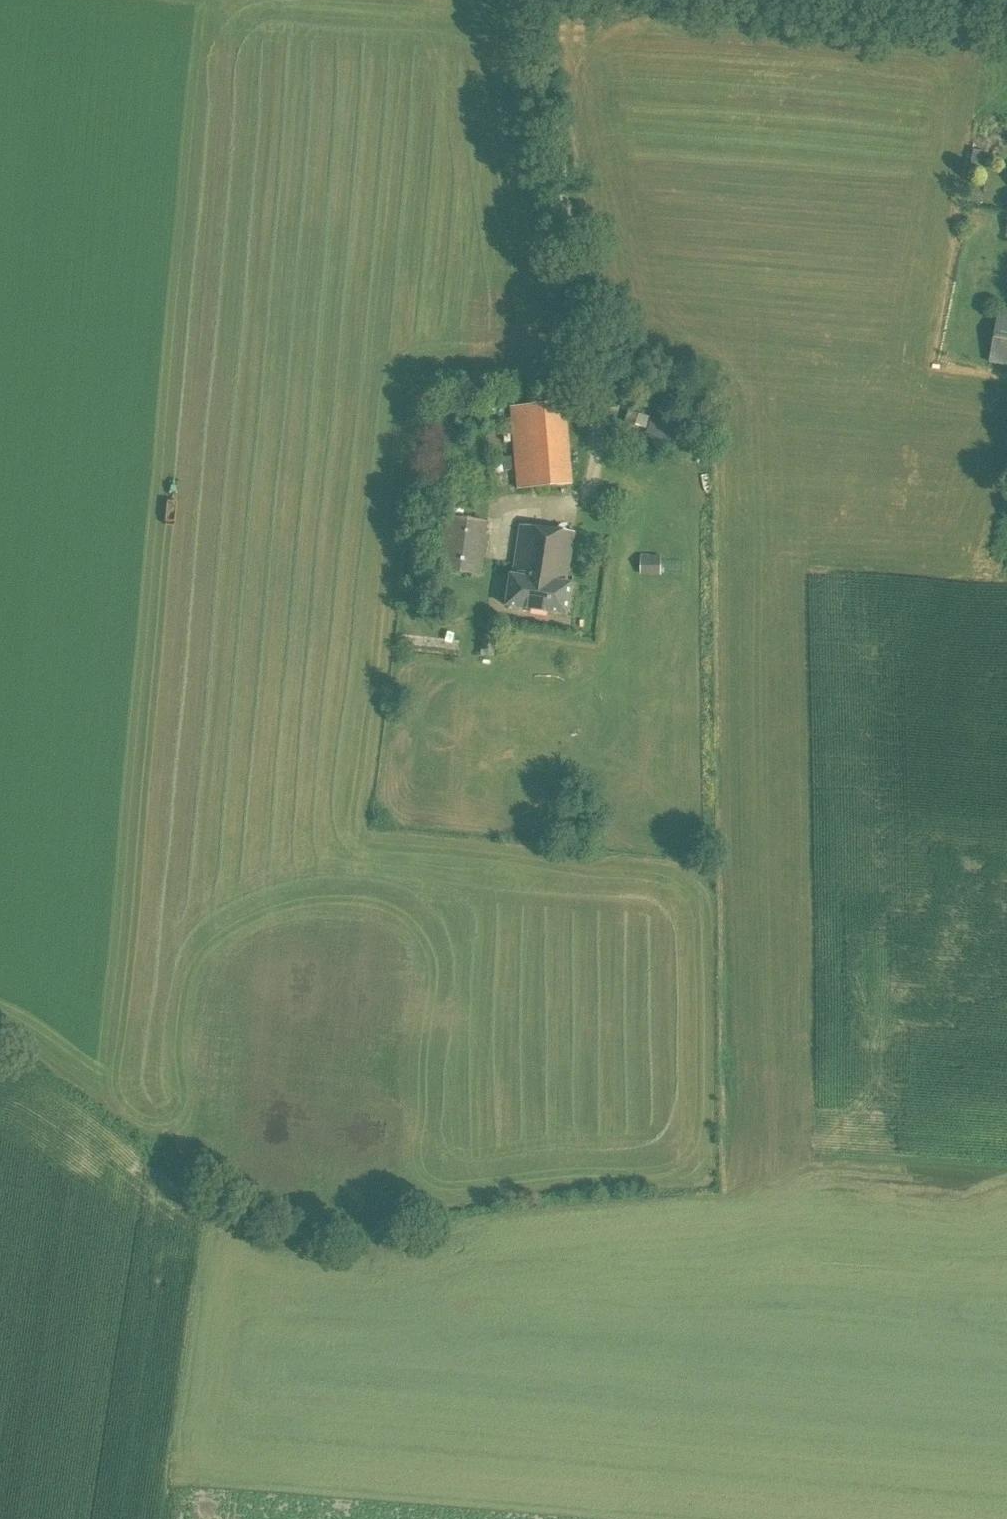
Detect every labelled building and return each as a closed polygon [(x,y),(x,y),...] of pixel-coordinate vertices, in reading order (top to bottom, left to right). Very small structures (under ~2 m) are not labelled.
[(997,311),(990,364),(1006,366),(1006,313),(997,311)] [(566,402),(510,407),(512,423),(568,418),(566,402)] [(690,427),(627,411),(624,423),(646,429),(647,422),(650,422),(646,438),(685,448),(690,427)] [(517,489),(573,484),(571,452),(514,457),(517,489)] [(481,575),(488,520),(446,515),(439,570),(481,575)] [(563,583),(571,533),(517,525),(511,564),(493,561),(491,573),(507,575),(502,606),(563,615),(568,584),(563,583)] [(639,575),(660,575),(660,556),(639,556),(639,575)]
